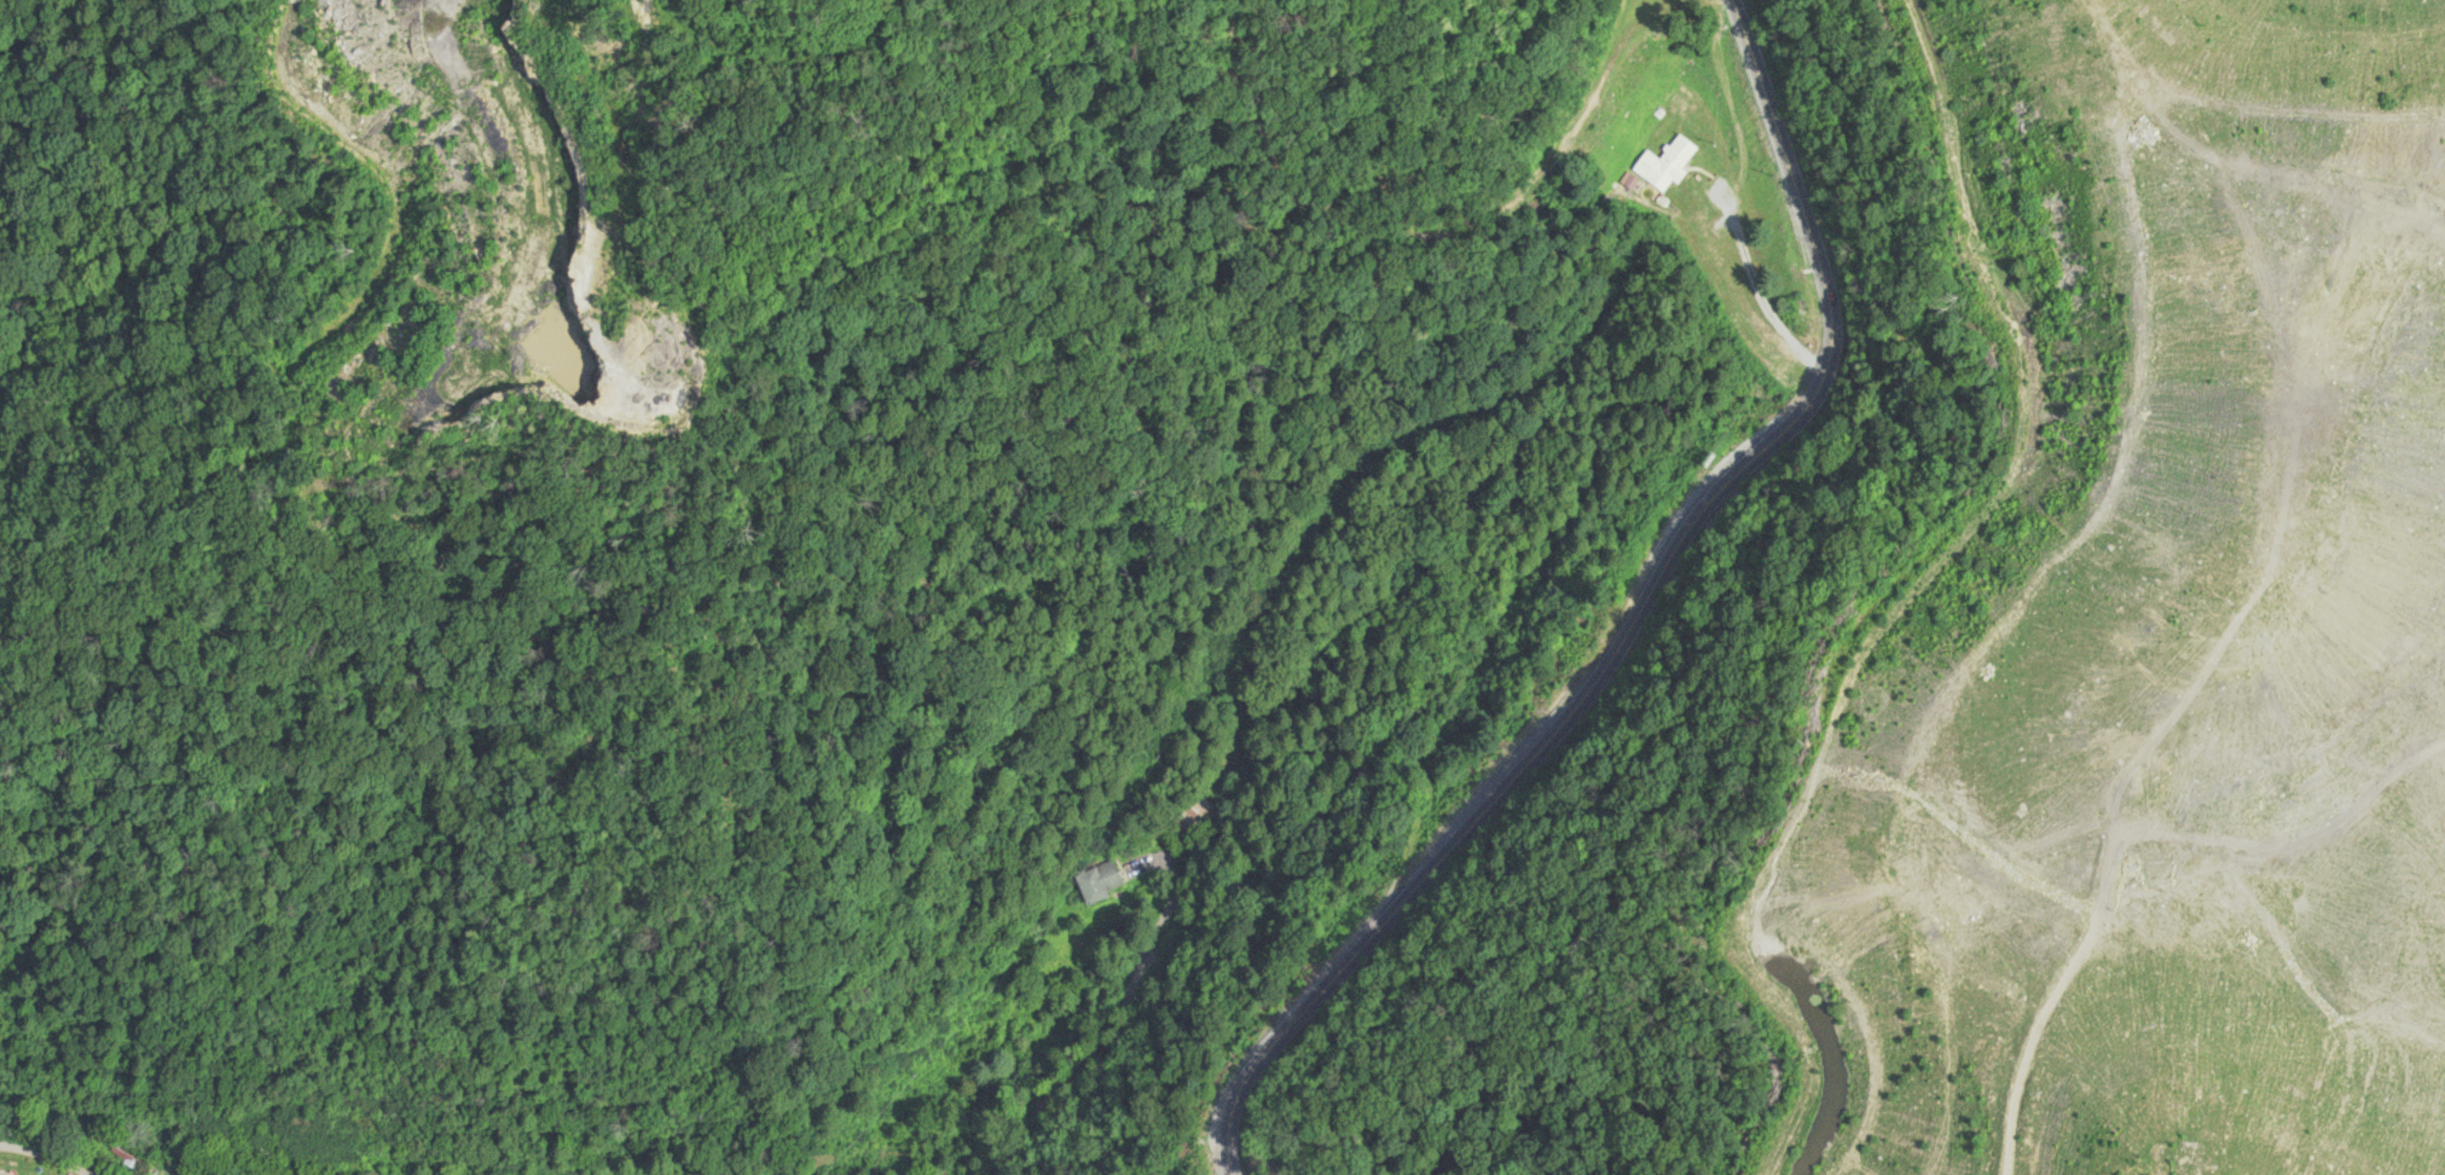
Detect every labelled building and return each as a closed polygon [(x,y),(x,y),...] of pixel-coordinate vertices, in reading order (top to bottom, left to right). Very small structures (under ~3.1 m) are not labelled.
[(1647,152),(1633,173),(1668,195),(1698,148),(1680,136),(1663,162),(1647,152)] [(1128,891),(1115,861),(1079,876),(1092,906),(1128,891)]
